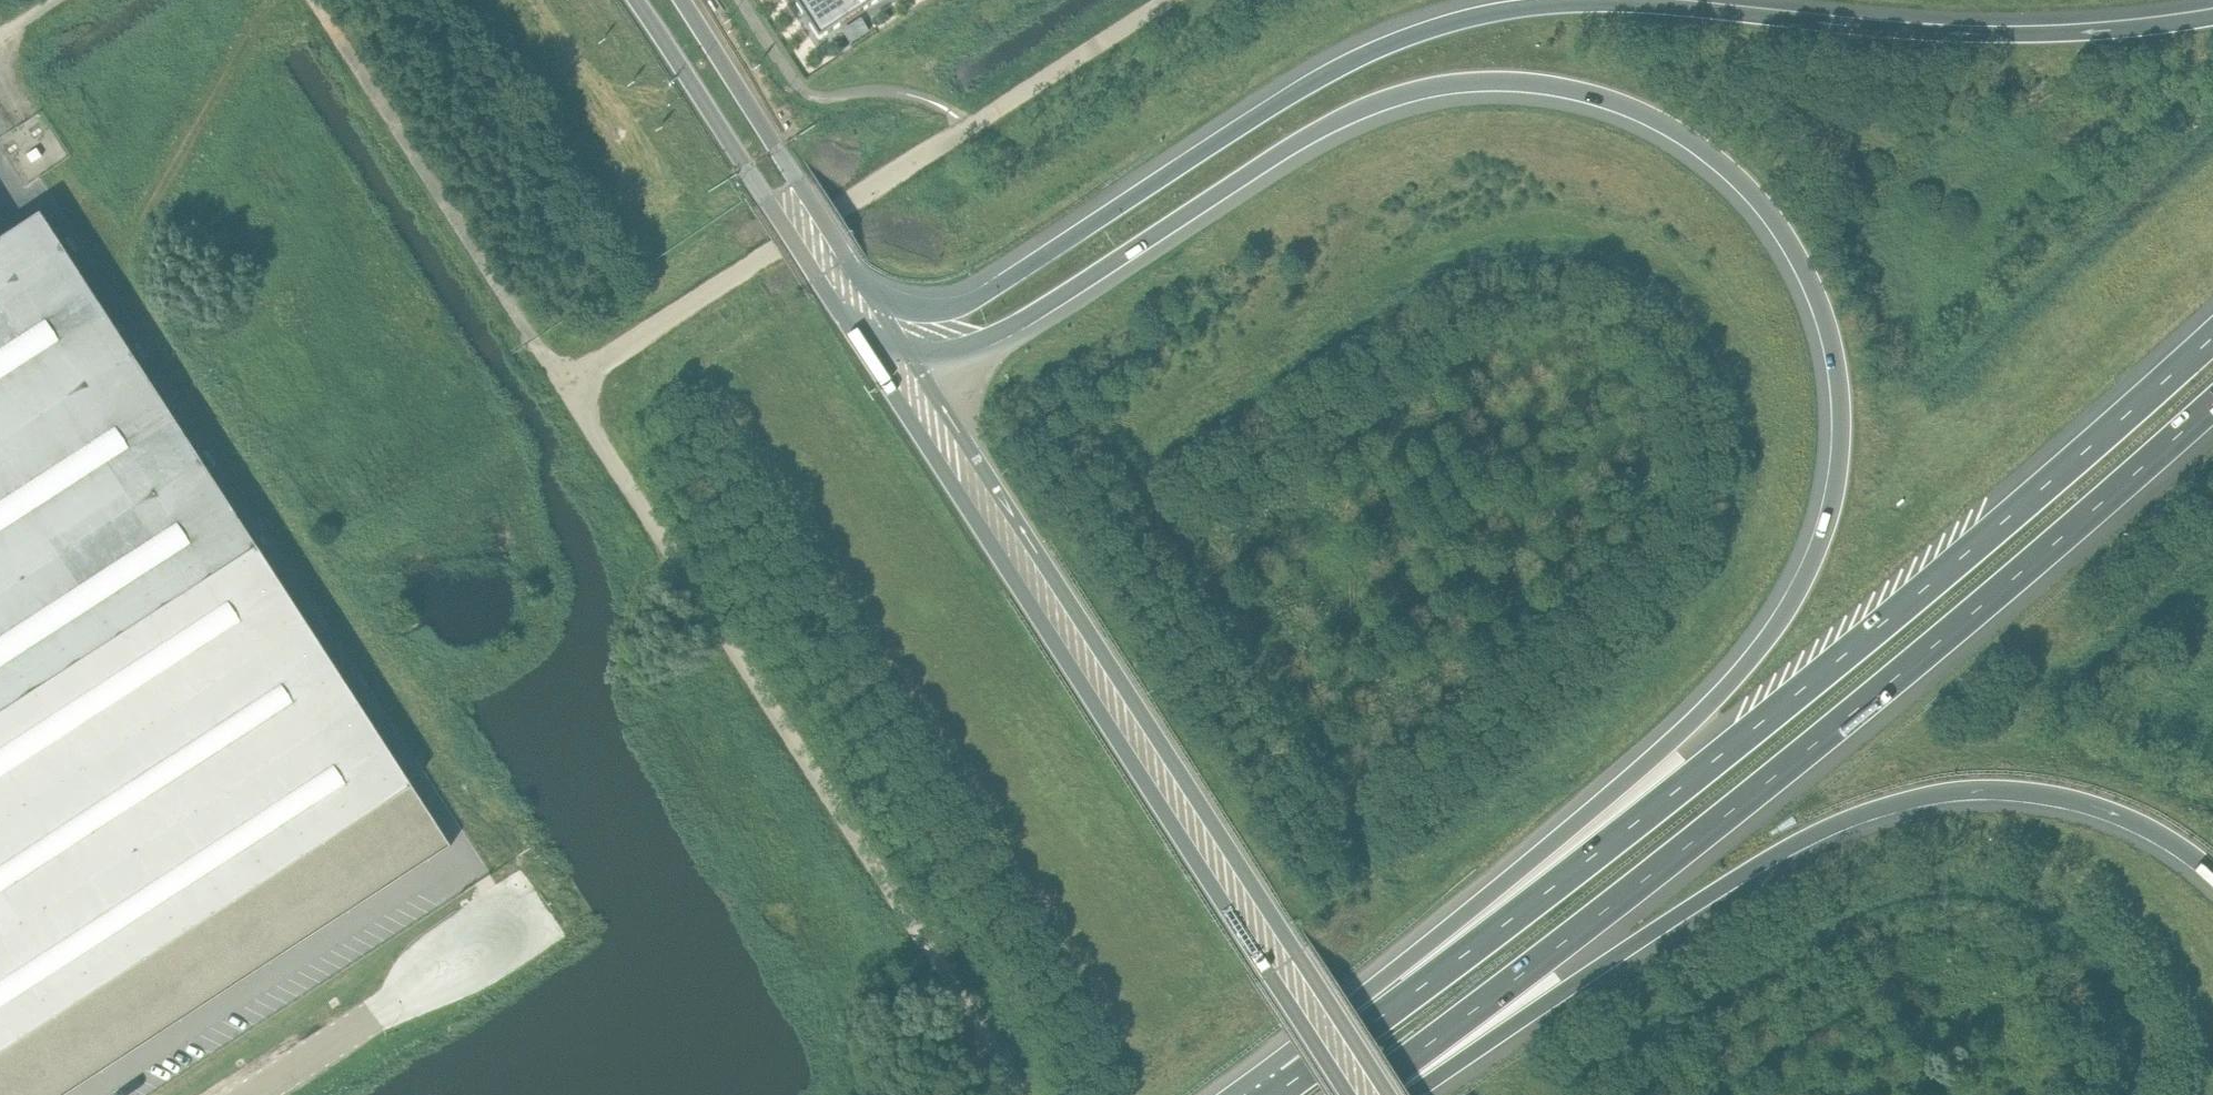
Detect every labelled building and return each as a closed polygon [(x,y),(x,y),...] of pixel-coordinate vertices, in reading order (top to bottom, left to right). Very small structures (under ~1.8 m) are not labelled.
[(817,41),(880,0),(791,0),(817,41)] [(451,846),(0,149),(0,1094),(66,1094),(451,846)] [(574,917),(592,905),(585,895),(567,908),(574,917)]
